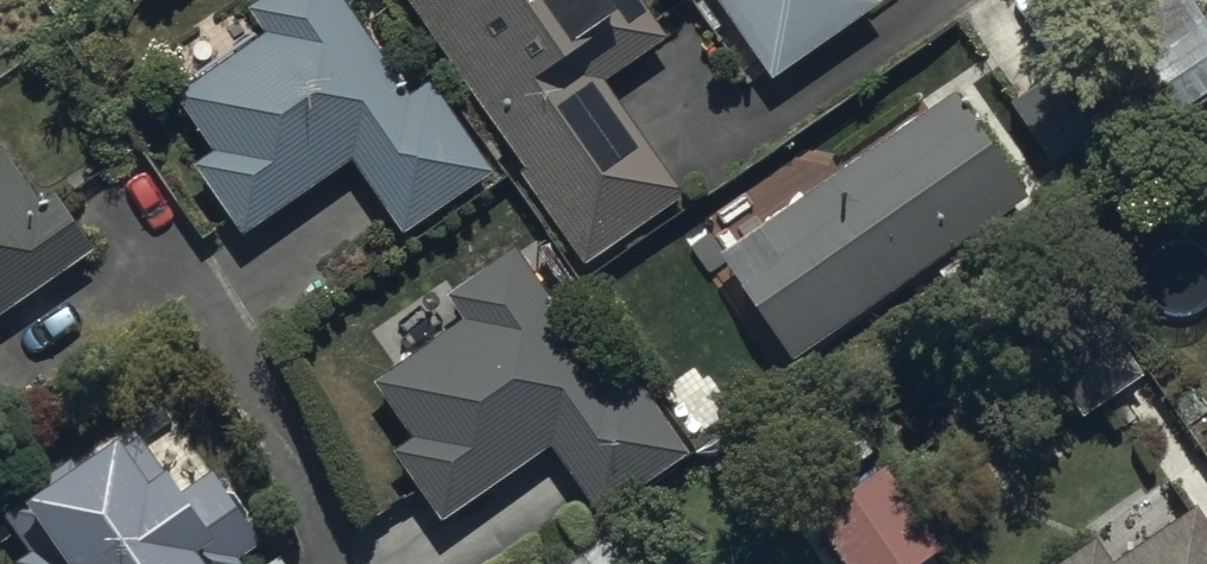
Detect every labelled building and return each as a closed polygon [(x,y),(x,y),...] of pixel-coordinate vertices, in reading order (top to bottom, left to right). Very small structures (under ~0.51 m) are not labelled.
[(176,87),(211,139),(193,152),(245,229),(355,154),(404,225),(496,163),(432,70),(408,87),(348,0),(250,0),(267,25),(176,87)] [(688,184),(608,75),(671,29),(651,0),(413,0),(528,159),(517,167),(585,259),(688,184)] [(768,71),(877,0),(721,0),(768,71)] [(1102,34),(1011,92),(1065,176),(1156,119),(1102,34)] [(959,82),(724,244),(795,349),(1032,191),(959,82)] [(2,134),(0,135),(0,307),(92,243),(53,186),(44,193),(2,134)] [(515,241),(445,291),(461,314),(376,375),(416,430),(393,447),(442,515),(551,437),(605,511),(695,446),(631,356),(609,372),(515,241)] [(1101,303),(1040,350),(1085,409),(1146,363),(1101,303)] [(0,502),(0,504),(28,546),(17,554),(23,563),(245,563),(251,560),(243,548),(262,535),(212,462),(185,480),(166,453),(146,467),(116,422),(0,502)] [(813,504),(854,563),(904,563),(943,537),(887,454),(813,504)] [(1046,563),(1206,563),(1206,514),(1195,495),(1106,553),(1093,533),(1046,563)]
